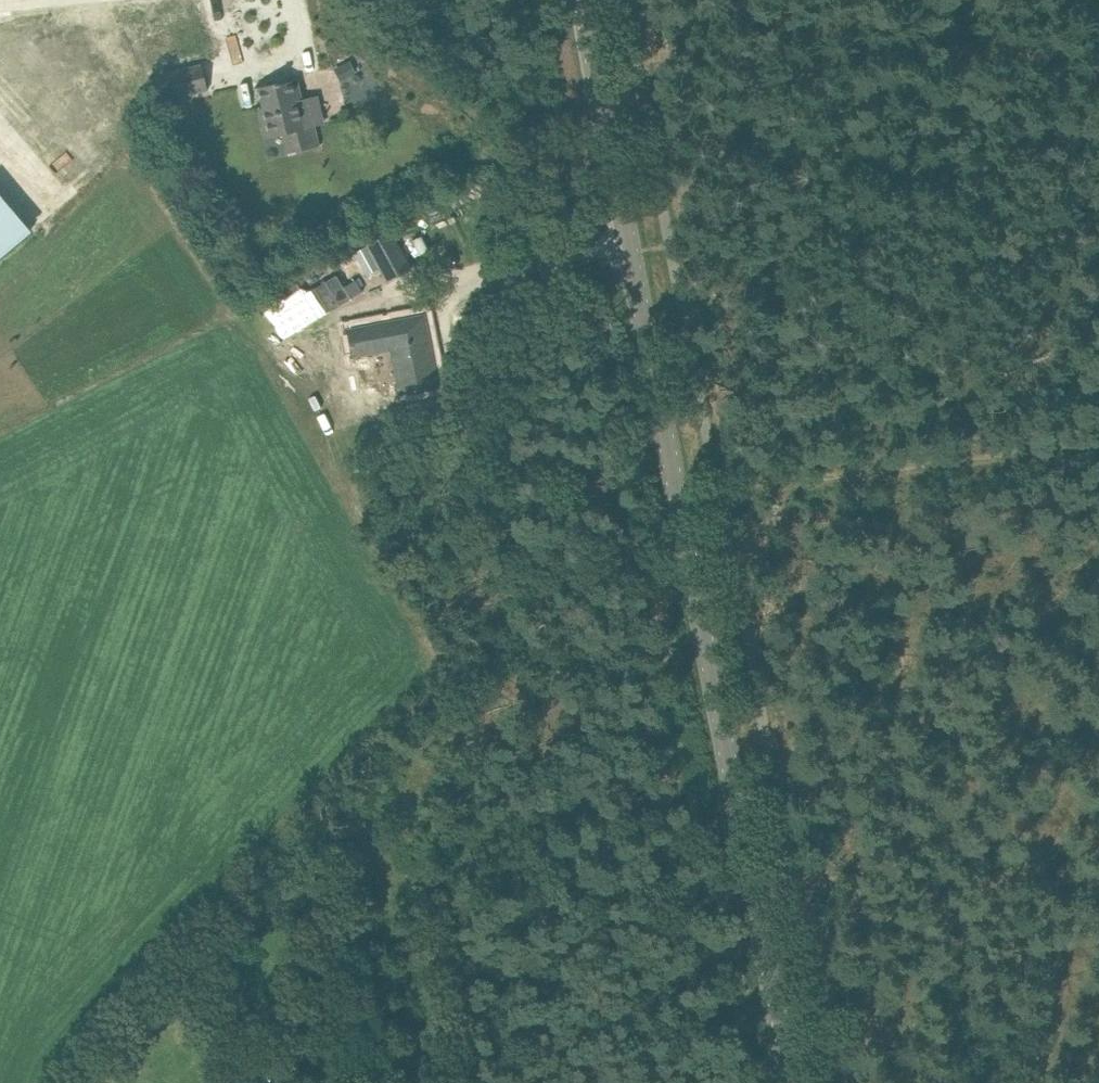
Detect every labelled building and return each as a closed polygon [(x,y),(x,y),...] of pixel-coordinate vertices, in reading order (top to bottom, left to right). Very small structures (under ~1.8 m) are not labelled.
[(164,72),(171,102),(208,93),(201,63),(164,72)] [(280,82),(255,88),(255,91),(259,90),(263,107),(259,107),(266,138),(283,134),(288,152),(320,145),(315,125),(304,127),(298,100),(302,99),(297,79),(280,83),(280,82)] [(391,232),(368,244),(383,272),(388,281),(411,268),(391,232)] [(424,315),(409,318),(350,329),(354,351),(392,344),(401,392),(437,385),(424,315)]
